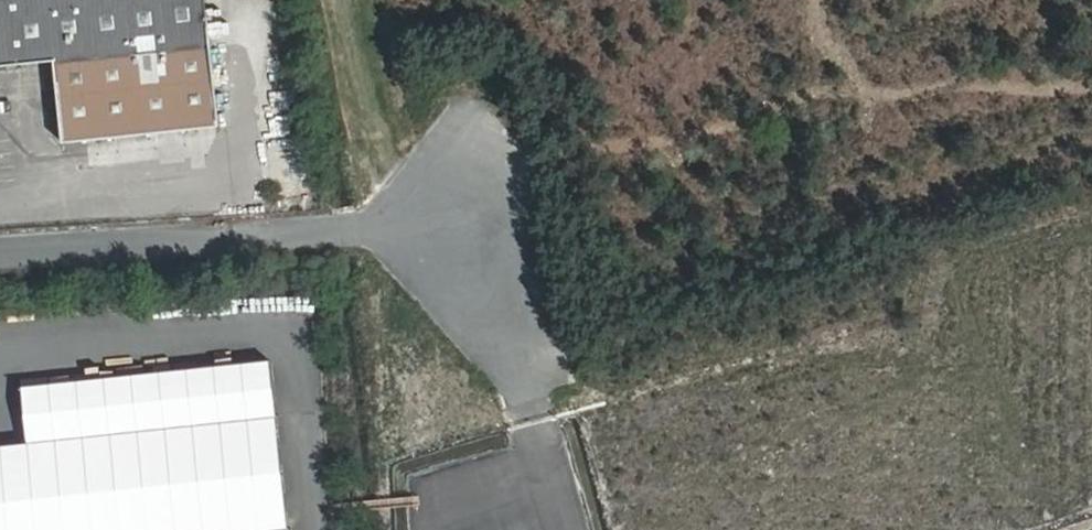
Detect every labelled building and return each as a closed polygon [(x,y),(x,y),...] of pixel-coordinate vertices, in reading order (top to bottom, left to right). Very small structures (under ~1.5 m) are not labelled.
[(56,60),(64,143),(220,127),(207,0),(0,0),(0,67),(56,60)] [(271,360),(25,385),(30,442),(0,445),(0,529),(289,529),(271,360)]
